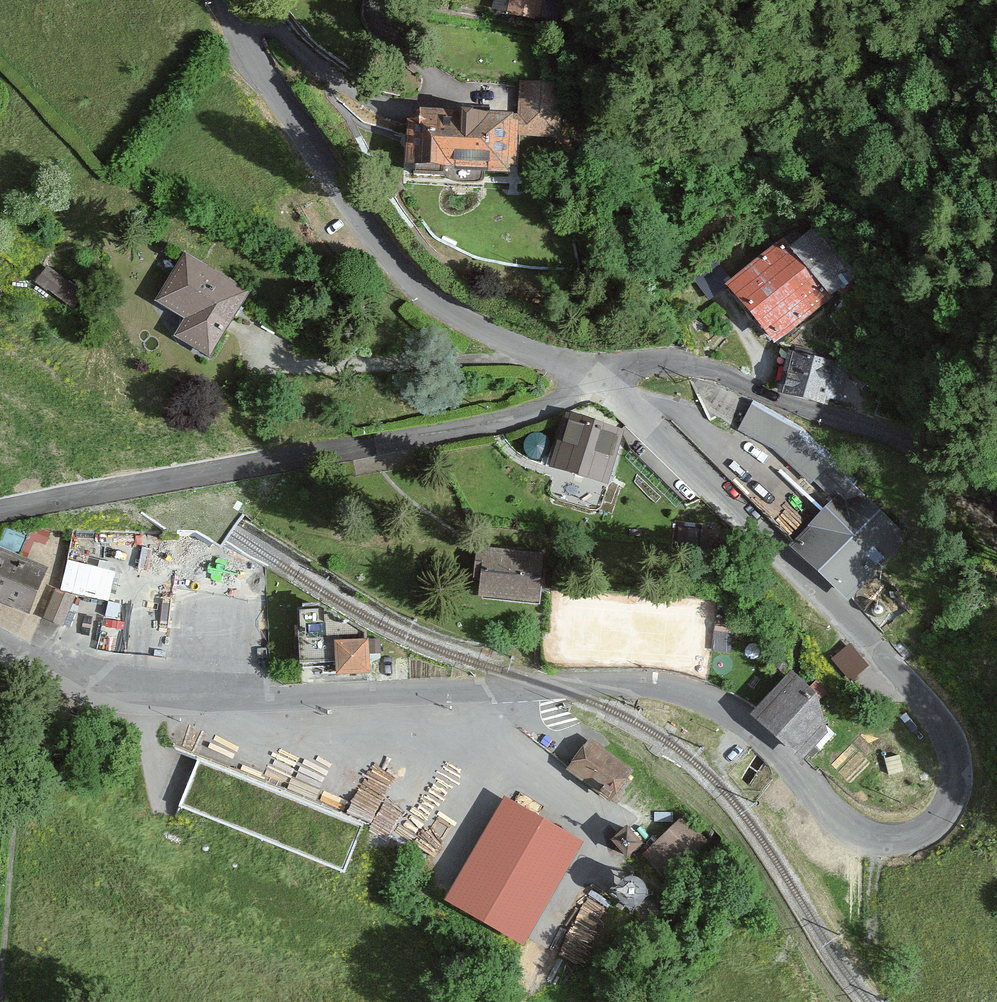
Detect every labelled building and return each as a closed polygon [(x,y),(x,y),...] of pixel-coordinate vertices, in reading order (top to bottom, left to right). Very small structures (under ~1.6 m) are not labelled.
[(494,7),(538,16),(541,0),(496,0),(494,7)] [(518,116),(421,112),(411,120),(409,169),(517,174),(519,134),(560,135),(562,83),(520,81),(518,116)] [(805,212),(718,280),(769,345),(856,277),(805,212)] [(252,287),(185,249),(154,304),(183,320),(174,335),(212,357),(252,287)] [(72,286),(50,268),(37,283),(59,302),(72,286)] [(847,364),(788,349),(777,392),(823,404),(825,398),(838,401),(847,364)] [(805,432),(753,402),(736,428),(824,508),(789,548),(858,605),(910,537),(805,432)] [(623,430),(567,415),(552,470),(608,485),(623,430)] [(540,546),(481,544),(478,595),(538,598),(540,546)] [(32,607),(47,569),(0,550),(0,595),(32,607)] [(112,599),(118,567),(66,557),(60,588),(112,599)] [(50,617),(66,620),(71,593),(55,590),(50,617)] [(324,604),(299,605),(302,663),(328,662),(324,604)] [(371,636),(336,640),(339,675),(374,672),(371,636)] [(846,641),(831,658),(848,673),(863,656),(846,641)] [(831,720),(789,674),(754,706),(796,752),(831,720)] [(634,775),(589,742),(565,774),(610,808),(634,775)] [(352,810),(371,820),(403,758),(383,747),(352,810)] [(364,825),(198,760),(177,813),(343,878),(364,825)] [(584,847),(505,801),(444,907),(524,952),(584,847)] [(683,818),(643,857),(668,883),(708,843),(683,818)] [(642,851),(626,833),(611,847),(627,865),(642,851)]
